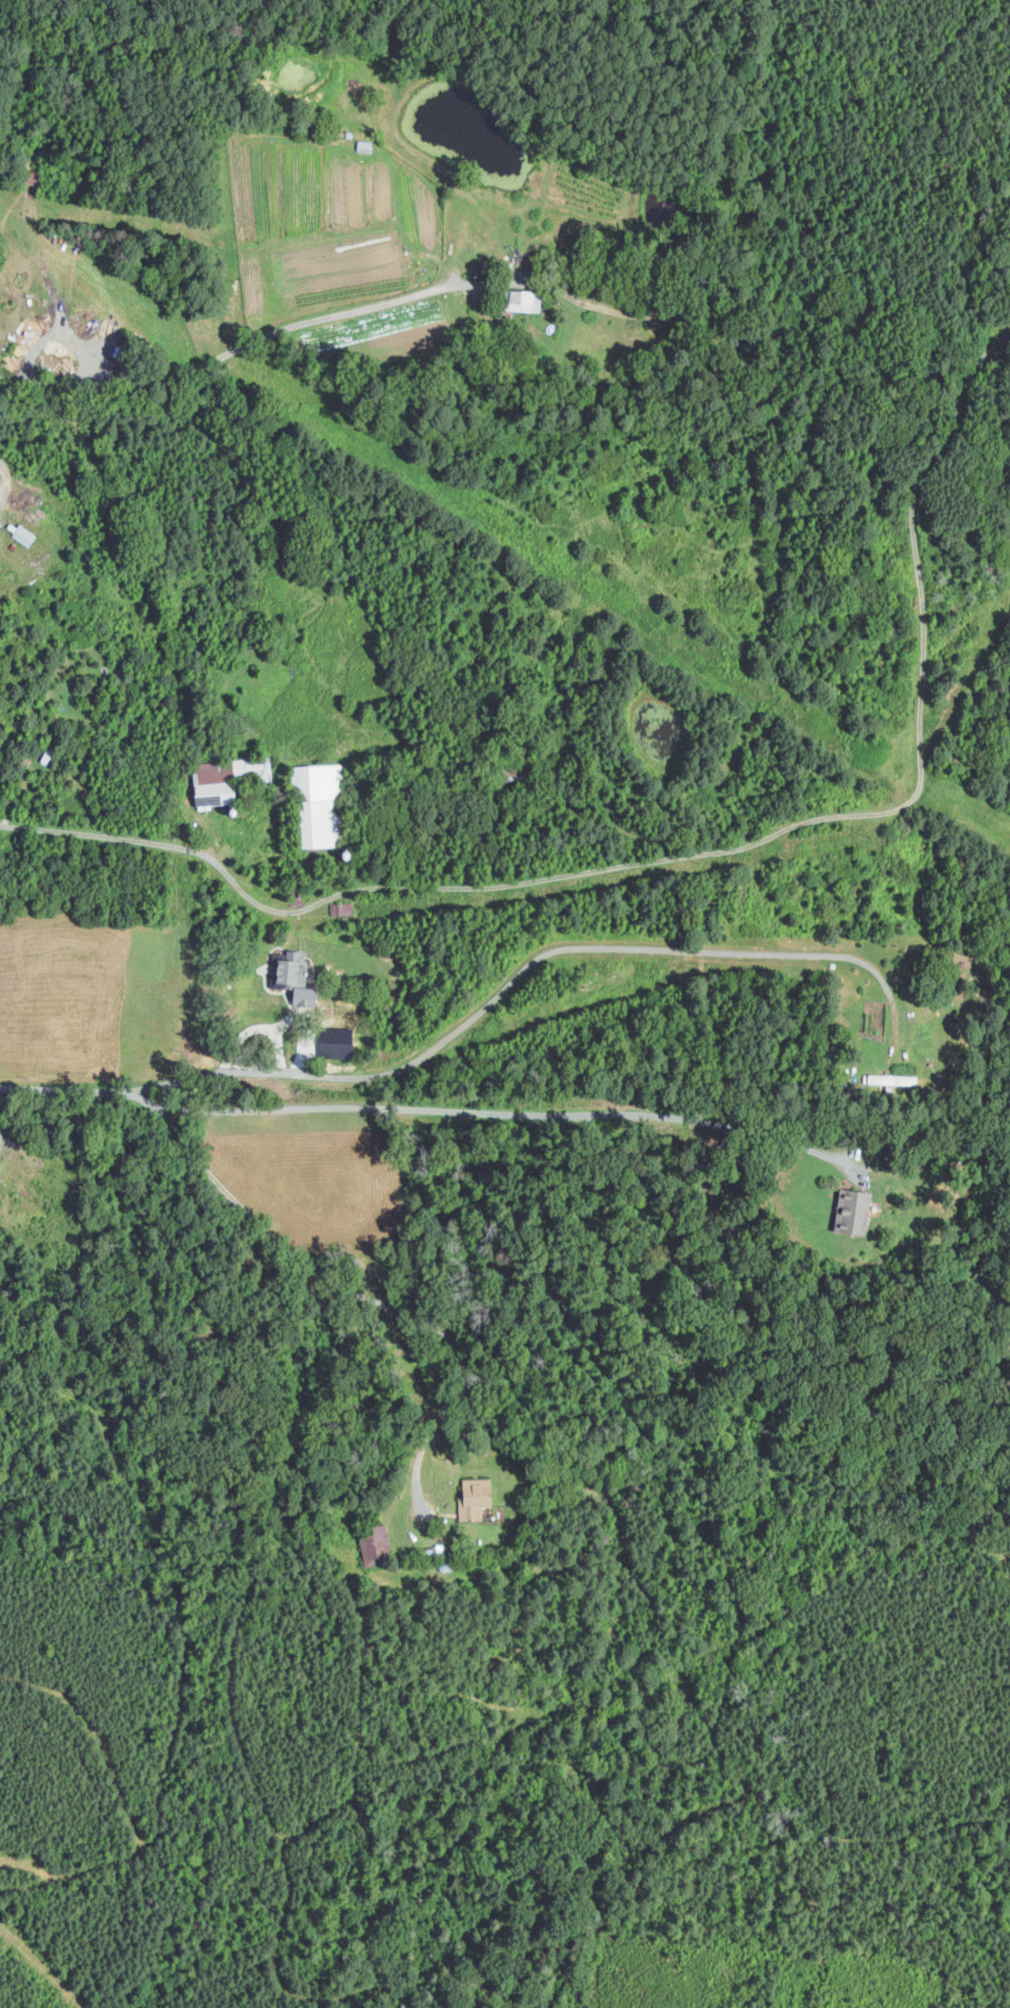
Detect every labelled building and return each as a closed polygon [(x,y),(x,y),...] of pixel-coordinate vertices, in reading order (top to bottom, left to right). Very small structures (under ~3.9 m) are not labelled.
[(355,137),(369,137),(370,148),(356,149),(355,137)] [(447,269),(443,279),(436,276),(440,266),(447,269)] [(504,309),(505,289),(542,291),(541,312),(504,309)] [(12,537),(30,547),(37,534),(19,524),(12,537)] [(298,848),(341,847),(339,765),(296,766),(298,848)] [(196,810),(211,810),(211,805),(236,804),(234,782),(198,784),(198,776),(194,776),(196,810)] [(331,914),(354,913),(354,902),(330,903),(331,914)] [(316,1006),(317,989),(305,988),(307,952),(287,951),(286,960),(279,960),(277,986),(294,987),(293,1005),(316,1006)] [(917,1076),(879,1075),(879,1083),(917,1084),(917,1076)] [(866,1236),(872,1193),(841,1189),(835,1231),(866,1236)] [(492,1509),(492,1479),(463,1480),(463,1498),(458,1498),(459,1510),(492,1509)]
